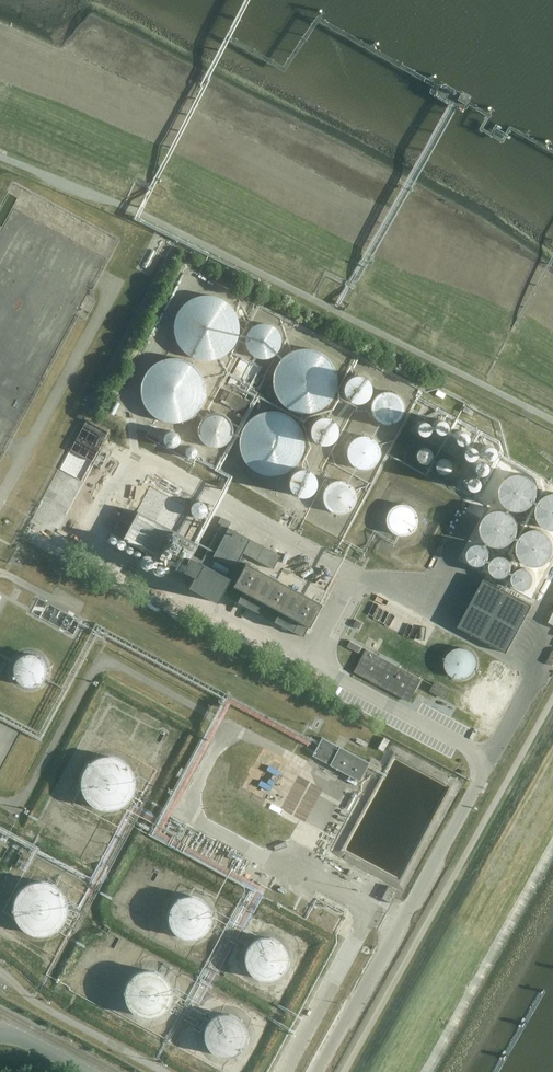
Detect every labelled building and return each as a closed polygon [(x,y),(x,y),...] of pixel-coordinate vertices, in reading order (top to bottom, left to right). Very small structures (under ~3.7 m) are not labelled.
[(209,296),(206,295),(204,296),(201,296),(198,297),(195,297),(193,298),(190,300),(188,301),(186,303),(184,305),(182,307),(180,309),(178,312),(177,314),(176,317),(175,319),(175,322),(174,325),(174,328),(174,331),(175,333),(175,336),(176,339),(177,341),(178,344),(180,346),(182,348),(184,351),(186,352),(188,354),(190,356),(193,357),(195,358),(198,359),(201,359),(204,360),(206,360),(209,360),(212,359),(215,359),(217,358),(220,357),(223,356),(225,354),(227,352),(229,351),(231,348),(233,346),(234,344),(236,341),(237,339),(238,336),(238,333),(239,331),(239,328),(239,325),(238,322),(238,319),(237,317),(236,314),(234,312),(233,309),(231,307),(229,305),(227,303),(225,301),(223,300),(220,298),(218,297),(215,297),(212,296),(209,296)] [(265,324),(263,324),(262,324),(260,324),(259,324),(257,325),(256,326),(254,326),(253,327),(252,328),(251,329),(250,330),(249,331),(248,333),(247,334),(247,336),(246,337),(246,339),(246,340),(246,342),(246,343),(246,345),(247,346),(247,348),(248,349),(248,350),(249,352),(250,353),(251,354),(253,355),(254,356),(255,357),(256,357),(258,358),(259,358),(261,359),(262,359),(264,359),(266,359),(267,358),(269,358),(270,357),(271,357),(273,356),(274,355),(275,354),(276,353),(277,352),(278,350),(279,349),(280,348),(280,346),(280,345),(281,343),(281,342),(281,340),(281,339),(280,337),(280,336),(279,334),(279,333),(278,332),(277,330),(276,329),(275,328),(273,327),(272,326),(271,326),(269,325),(268,324),(266,324),(265,324)] [(308,349),(305,348),(302,349),(299,349),(297,350),(294,350),(291,351),(289,353),(286,354),(284,356),(282,358),(280,360),(278,362),(277,365),(276,367),(275,370),(274,372),(273,375),(273,378),(273,381),(273,384),(273,386),(274,389),(275,392),(276,394),(277,397),(278,399),(280,402),(282,404),(284,406),(286,407),(289,409),(291,410),(294,411),(297,412),(299,413),(302,413),(305,413),(308,413),(311,413),(313,412),(316,411),(319,410),(321,409),(324,407),(326,406),(328,404),(330,402),(331,399),(333,397),(334,394),(335,392),(336,389),(337,386),(337,384),(337,381),(337,378),(337,375),(336,372),(335,370),(334,367),(333,365),(331,362),(330,360),(328,358),(326,356),(324,354),(321,353),(319,351),(316,350),(313,350),(311,349),(308,349)] [(176,358),(173,357),(170,358),(167,358),(165,359),(162,359),(159,361),(157,362),(155,363),(152,365),(150,367),(148,369),(147,371),(145,374),(144,376),(143,379),(142,381),(141,384),(141,387),(141,390),(141,393),(141,395),(142,398),(143,401),(144,403),(145,406),(147,408),(148,410),(150,413),(152,414),(154,416),(157,418),(159,419),(162,420),(165,421),(167,422),(170,422),(173,422),(176,422),(179,422),(181,421),(184,420),(187,419),(189,418),(192,416),(194,414),(196,413),(198,410),(200,408),(201,406),(202,403),(203,401),(204,398),(205,395),(205,393),(205,390),(205,387),(205,384),(204,381),(203,379),(202,376),(201,374),(200,371),(198,369),(196,367),(194,365),(192,363),(189,362),(187,361),(184,359),(181,359),(179,358),(176,358)] [(358,375),(357,375),(356,375),(354,375),(353,375),(352,376),(350,376),(349,377),(348,378),(347,378),(346,379),(345,380),(345,381),(344,382),(343,384),(343,385),(342,386),(342,387),(342,389),(342,390),(342,391),(342,393),(343,394),(343,395),(344,396),(344,398),(345,399),(346,400),(347,400),(348,401),(349,402),(350,403),(352,403),(353,404),(354,404),(355,404),(357,404),(358,404),(359,404),(361,404),(362,403),(363,403),(364,402),(365,401),(366,401),(367,400),(368,399),(369,398),(370,396),(370,395),(371,394),(371,393),(371,391),(371,390),(371,389),(371,388),(371,386),(371,385),(370,384),(370,383),(369,381),(368,380),(367,379),(366,378),(365,378),(364,377),(363,376),(362,376),(361,375),(359,375),(358,375)] [(219,401),(243,414),(249,402),(225,389),(219,401)] [(389,391),(387,391),(386,391),(385,391),(383,392),(382,392),(380,393),(379,394),(378,394),(377,395),(376,396),(375,397),(374,398),(373,400),(372,401),(372,402),(371,404),(371,405),(371,407),(371,408),(371,410),(371,411),(371,413),(372,414),(373,415),(373,417),(374,418),(375,419),(376,420),(377,421),(378,422),(380,423),(381,423),(382,424),(384,424),(385,424),(387,424),(388,424),(390,424),(391,424),(392,424),(394,423),(395,423),(396,422),(398,421),(399,420),(400,419),(401,418),(402,417),(402,415),(403,414),(403,413),(404,411),(404,410),(404,408),(404,407),(404,405),(404,404),(403,402),(403,401),(402,400),(401,399),(400,397),(399,396),(398,395),(397,394),(396,394),(395,393),(393,392),(392,392),(390,391),(389,391)] [(462,411),(471,415),(473,411),(465,407),(462,411)] [(274,411),(272,411),(269,411),(266,411),(263,412),(261,413),(258,414),(255,415),(253,416),(251,418),(249,420),(247,422),(245,424),(244,427),(242,429),(241,432),(240,435),(240,437),(239,440),(239,443),(239,446),(240,449),(240,451),(241,454),(242,457),(244,459),(245,462),(247,464),(249,466),(251,468),(253,469),(255,471),(258,472),(261,473),(263,474),(266,475),(269,475),(272,475),(274,475),(277,475),(280,474),(283,473),(285,472),(288,471),(290,469),(292,468),(295,466),(296,464),(298,462),(300,459),(301,457),(302,454),(303,451),(304,449),(304,446),(304,443),(304,440),(304,437),(303,435),(302,432),(301,429),(300,427),(298,424),(296,422),(295,420),(292,418),(290,416),(288,415),(285,414),(283,413),(280,412),(277,411),(274,411)] [(217,413),(215,413),(214,413),(212,413),(211,413),(209,414),(208,414),(207,415),(205,416),(204,417),(203,418),(202,419),(201,420),(200,421),(200,423),(199,424),(199,426),(198,427),(198,428),(198,430),(198,432),(198,433),(199,435),(199,436),(200,437),(200,439),(201,440),(202,441),(203,442),(204,443),(205,444),(207,445),(208,446),(209,446),(211,447),(212,447),(214,447),(215,447),(217,447),(218,447),(220,447),(221,446),(223,446),(224,445),(225,444),(227,443),(228,442),(229,441),(230,440),(231,439),(231,437),(232,436),(232,435),(233,433),(233,432),(233,430),(233,429),(233,427),(232,426),(232,424),(231,423),(231,421),(230,420),(229,419),(228,418),(227,417),(225,416),(224,415),(223,414),(221,414),(220,413),(218,413),(217,413)] [(325,417),(323,416),(322,417),(321,417),(319,417),(318,417),(317,418),(316,419),(315,419),(314,420),(313,421),(312,422),(311,423),(310,424),(310,425),(309,427),(309,428),(309,429),(309,430),(309,432),(309,433),(309,434),(309,436),(310,437),(310,438),(311,439),(312,440),(313,441),(314,442),(315,443),(316,444),(317,444),(318,445),(319,445),(321,446),(322,446),(323,446),(324,446),(326,446),(327,445),(328,445),(330,444),(331,444),(332,443),(333,442),(334,441),(335,440),(335,439),(336,438),(337,437),(337,436),(338,434),(338,433),(338,432),(338,431),(338,429),(338,428),(337,427),(337,425),(336,424),(336,423),(335,422),(334,421),(333,420),(332,419),(331,419),(330,418),(328,417),(327,417),(326,417),(325,417)] [(440,419),(439,419),(438,419),(437,419),(436,420),(435,420),(434,421),(433,421),(433,422),(432,423),(432,424),(432,425),(431,426),(431,427),(431,428),(432,428),(432,429),(432,430),(433,431),(433,432),(434,432),(434,433),(435,433),(436,433),(436,434),(437,434),(438,434),(439,434),(440,434),(441,434),(442,434),(442,433),(443,433),(444,432),(445,431),(446,430),(446,429),(446,428),(446,427),(446,426),(446,425),(446,424),(446,423),(445,423),(445,422),(444,421),(443,421),(443,420),(442,420),(441,419),(440,419)] [(71,449),(91,461),(108,432),(87,420),(71,449)] [(422,421),(421,421),(420,421),(419,421),(418,421),(417,422),(416,422),(416,423),(415,423),(415,424),(415,425),(414,425),(414,426),(414,427),(414,428),(414,429),(414,430),(414,431),(415,432),(415,433),(416,433),(416,434),(417,434),(417,435),(418,435),(419,435),(420,436),(421,436),(422,436),(423,435),(424,435),(425,435),(426,434),(427,433),(427,432),(428,432),(428,431),(428,430),(429,430),(429,429),(429,428),(429,427),(429,426),(428,426),(428,425),(427,424),(427,423),(426,422),(425,422),(424,421),(423,421),(422,421)] [(461,430),(460,430),(459,430),(458,430),(457,431),(456,431),(455,432),(454,432),(454,433),(453,434),(453,435),(452,436),(452,437),(452,438),(452,439),(453,440),(453,441),(454,442),(454,443),(455,443),(455,444),(456,444),(457,444),(457,445),(458,445),(459,445),(460,445),(461,445),(462,445),(463,444),(464,444),(465,443),(466,442),(466,441),(467,441),(467,440),(467,439),(467,438),(467,437),(467,436),(467,435),(466,434),(466,433),(465,432),(464,432),(464,431),(463,431),(462,431),(462,430),(461,430)] [(365,436),(363,436),(362,436),(361,436),(359,436),(358,437),(356,437),(355,438),(354,439),(353,439),(352,440),(351,441),(350,443),(349,444),(348,445),(348,447),(347,448),(347,449),(347,451),(347,452),(347,454),(347,455),(347,457),(348,458),(348,459),(349,461),(350,462),(351,463),(352,464),(353,465),(354,466),(355,467),(356,467),(358,468),(359,468),(361,469),(362,469),(363,469),(365,469),(366,469),(368,468),(369,468),(371,467),(372,467),(373,466),(374,465),(375,464),(376,463),(377,462),(378,461),(379,459),(379,458),(380,457),(380,455),(380,454),(380,452),(380,451),(380,449),(380,448),(379,446),(379,445),(378,444),(377,443),(376,441),(375,440),(374,439),(373,439),(372,438),(371,437),(369,437),(368,436),(366,436),(365,436)] [(488,445),(487,445),(486,445),(485,445),(484,445),(484,446),(483,446),(483,447),(482,447),(481,448),(481,449),(481,450),(480,450),(480,451),(480,452),(480,453),(480,454),(481,454),(481,455),(481,456),(482,457),(483,458),(484,459),(485,459),(486,459),(486,460),(487,460),(488,460),(489,460),(490,459),(491,459),(492,459),(492,458),(493,458),(493,457),(494,457),(494,456),(495,455),(495,454),(495,453),(495,452),(495,451),(495,450),(495,449),(494,449),(494,448),(493,447),(492,446),(491,445),(490,445),(489,445),(488,445)] [(469,446),(468,446),(467,446),(466,446),(465,447),(464,447),(463,448),(462,449),(462,450),(461,450),(461,451),(461,452),(461,453),(461,454),(461,455),(461,456),(462,457),(462,458),(463,459),(464,460),(465,460),(466,461),(467,461),(468,461),(469,461),(470,461),(471,461),(471,460),(472,460),(473,460),(473,459),(474,459),(474,458),(475,457),(475,456),(475,455),(476,454),(476,453),(476,452),(475,451),(475,450),(474,449),(474,448),(473,448),(473,447),(472,447),(471,447),(471,446),(470,446),(469,446)] [(191,447),(190,447),(189,447),(188,447),(187,448),(186,449),(186,450),(185,451),(185,452),(185,453),(185,454),(186,455),(187,456),(187,457),(188,457),(189,458),(190,458),(191,458),(192,458),(193,457),(194,457),(195,456),(195,455),(196,455),(196,454),(196,453),(196,452),(196,451),(196,450),(195,450),(195,449),(194,448),(193,447),(192,447),(191,447)] [(424,447),(423,447),(422,447),(421,448),(420,448),(419,449),(418,449),(417,450),(417,451),(416,452),(416,453),(415,454),(415,455),(415,456),(415,457),(415,458),(416,459),(416,460),(417,461),(418,462),(419,463),(420,464),(421,464),(422,464),(423,464),(424,464),(425,464),(426,464),(427,464),(428,463),(429,463),(429,462),(430,462),(431,461),(431,460),(432,459),(432,458),(432,457),(432,456),(432,455),(432,454),(432,453),(432,452),(431,451),(430,450),(429,449),(428,448),(427,448),(426,448),(425,447),(424,447)] [(444,458),(443,458),(442,458),(441,458),(440,458),(439,459),(438,460),(437,461),(436,462),(436,463),(436,464),(435,465),(435,466),(435,467),(435,468),(436,468),(436,469),(436,470),(437,471),(438,472),(439,473),(440,473),(441,474),(442,474),(443,474),(444,474),(445,474),(446,474),(447,473),(448,473),(449,472),(450,471),(450,470),(451,469),(451,468),(452,467),(452,466),(451,465),(451,464),(451,463),(451,462),(450,461),(449,460),(448,459),(447,459),(447,458),(446,458),(445,458),(444,458)] [(480,461),(479,461),(478,461),(477,461),(476,461),(476,462),(475,462),(474,462),(474,463),(473,464),(472,465),(472,466),(472,467),(472,468),(472,469),(472,470),(472,471),(473,472),(473,473),(474,473),(474,474),(475,474),(476,475),(477,475),(478,475),(479,476),(480,476),(481,475),(482,475),(483,475),(484,474),(485,473),(486,472),(486,471),(487,470),(487,469),(487,468),(487,467),(487,466),(486,465),(486,464),(485,463),(484,462),(483,462),(483,461),(482,461),(481,461),(480,461)] [(305,469),(304,469),(302,469),(301,470),(300,470),(299,470),(297,471),(296,471),(295,472),(294,473),(293,474),(292,475),(291,476),(291,477),(290,478),(290,479),(289,481),(289,482),(289,483),(289,485),(289,486),(289,487),(290,488),(290,490),(291,491),(291,492),(292,493),(293,494),(294,495),(295,496),(296,497),(297,497),(298,498),(300,498),(301,498),(302,499),(304,499),(305,499),(306,498),(308,498),(309,498),(310,497),(311,497),(312,496),(313,495),(314,494),(315,493),(316,492),(317,491),(317,490),(318,489),(318,487),(318,486),(318,485),(318,483),(318,482),(318,481),(318,479),(317,478),(317,477),(316,476),(315,475),(314,474),(313,473),(312,472),(311,471),(310,471),(309,470),(308,470),(306,470),(305,469)] [(522,474),(520,474),(519,474),(517,474),(515,475),(514,475),(512,476),(510,476),(509,477),(508,478),(506,480),(505,481),(504,482),(503,484),(503,485),(502,487),(502,489),(501,490),(501,492),(501,494),(501,495),(502,497),(502,499),(503,500),(503,502),(504,503),(505,505),(506,506),(508,507),(509,508),(510,509),(512,510),(513,510),(515,511),(517,511),(518,512),(520,512),(522,512),(523,511),(525,511),(527,511),(528,510),(530,509),(531,508),(533,507),(534,506),(535,505),(536,503),(537,502),(538,500),(538,499),(539,497),(539,495),(539,494),(539,492),(539,490),(539,489),(538,487),(538,485),(537,484),(536,482),(535,481),(534,480),(533,479),(531,477),(530,477),(528,476),(527,475),(525,475),(524,474),(522,474)] [(472,476),(471,476),(470,476),(469,476),(468,476),(468,477),(467,477),(466,478),(465,479),(464,480),(464,481),(464,482),(463,482),(463,483),(463,484),(463,485),(464,485),(464,486),(464,487),(465,488),(466,489),(467,490),(468,490),(468,491),(469,491),(470,491),(471,491),(472,491),(473,491),(474,491),(474,490),(475,490),(476,489),(477,488),(478,487),(478,486),(478,485),(478,484),(478,483),(478,482),(478,481),(478,480),(477,479),(476,478),(475,477),(474,477),(474,476),(473,476),(472,476)] [(341,480),(339,480),(338,480),(336,480),(335,481),(334,481),(332,482),(331,482),(330,483),(329,484),(327,485),(326,486),(326,487),(325,488),(324,490),(324,491),(323,492),(323,494),(323,495),(323,497),(323,498),(323,500),(323,501),(324,502),(324,504),(325,505),(326,506),(326,507),(327,508),(329,509),(330,510),(331,511),(332,512),(334,512),(335,513),(336,513),(338,513),(339,513),(341,513),(342,513),(344,513),(345,512),(346,512),(348,511),(349,510),(350,509),(351,508),(352,507),(353,506),(354,505),(354,504),(355,502),(355,501),(356,500),(356,498),(356,497),(356,495),(356,494),(355,492),(355,491),(354,490),(354,488),(353,487),(352,486),(351,485),(350,484),(349,483),(348,482),(346,482),(345,481),(344,481),(342,480),(341,480)] [(552,494),(550,494),(549,495),(547,495),(546,496),(544,497),(543,499),(542,500),(541,501),(540,503),(540,504),(539,506),(538,508),(538,509),(538,511),(538,513),(538,514),(538,516),(539,518),(539,519),(540,521),(541,522),(542,524),(543,525),(544,526),(546,527),(547,528),(549,529),(550,529),(552,530),(552,493),(552,494)] [(64,496),(49,521),(60,527),(74,502),(64,496)] [(200,502),(199,502),(198,502),(197,502),(196,502),(195,503),(194,503),(193,504),(193,505),(192,505),(192,506),(191,507),(191,508),(191,509),(191,511),(191,512),(192,513),(192,514),(193,514),(193,515),(194,516),(195,517),(196,517),(197,517),(198,518),(199,518),(200,518),(201,517),(202,517),(203,516),(204,516),(205,515),(206,514),(206,513),(207,512),(207,511),(207,510),(207,509),(207,508),(207,507),(206,506),(206,505),(205,504),(204,504),(203,503),(202,502),(201,502),(200,502)] [(403,504),(402,504),(400,504),(399,504),(398,505),(396,505),(395,506),(394,506),(392,507),(391,508),(390,509),(389,510),(389,511),(388,512),(387,514),(387,515),(386,516),(386,518),(386,519),(386,520),(386,522),(386,523),(387,525),(387,526),(388,527),(388,528),(389,530),(390,531),(391,532),(392,533),(394,533),(395,534),(396,535),(397,535),(399,535),(400,536),(402,536),(403,536),(405,535),(406,535),(407,535),(409,534),(410,533),(411,533),(412,532),(413,531),(414,530),(415,529),(416,527),(416,526),(417,525),(417,523),(417,522),(418,521),(418,519),(417,518),(417,516),(417,515),(416,514),(416,512),(415,511),(414,510),(413,509),(412,508),(411,507),(410,506),(409,506),(407,505),(406,505),(405,504),(403,504)] [(503,510),(501,510),(499,510),(498,510),(496,511),(494,511),(493,512),(491,513),(490,514),(489,515),(487,516),(486,517),(485,519),(484,520),(484,522),(483,523),(483,525),(482,526),(482,528),(482,530),(482,532),(483,533),(483,535),(484,536),(484,538),(485,539),(486,541),(487,542),(489,543),(490,544),(491,545),(493,546),(494,547),(496,547),(498,548),(499,548),(501,548),(503,548),(504,548),(506,547),(508,547),(509,546),(511,545),(512,544),(513,543),(515,542),(516,541),(517,540),(518,538),(518,537),(519,535),(520,533),(520,532),(520,530),(520,528),(520,527),(520,525),(519,523),(519,522),(518,520),(517,519),(516,517),(515,516),(514,515),(512,514),(511,513),(509,512),(508,511),(506,511),(504,510),(503,510)] [(139,512),(124,540),(193,579),(189,587),(217,602),(228,583),(233,586),(227,596),(303,637),(321,604),(278,581),(269,576),(280,556),(251,540),(228,528),(233,519),(224,514),(222,517),(221,517),(218,523),(223,525),(203,561),(192,555),(198,544),(139,512)] [(537,530),(535,530),(534,530),(532,530),(530,531),(529,531),(527,532),(526,533),(525,534),(523,535),(522,537),(521,538),(520,539),(520,541),(519,543),(519,544),(518,546),(518,548),(518,549),(518,551),(519,553),(519,554),(520,556),(520,557),(521,559),(522,560),(523,562),(524,563),(526,564),(527,565),(529,566),(530,566),(532,567),(534,567),(535,567),(537,567),(539,567),(540,567),(542,567),(544,566),(545,566),(547,565),(548,564),(549,563),(551,562),(552,560),(552,559),(552,538),(552,537),(551,536),(550,534),(548,533),(547,532),(545,532),(544,531),(542,530),(540,530),(539,530),(537,530)] [(481,544),(480,544),(479,544),(478,544),(477,544),(476,544),(475,545),(474,545),(473,546),(472,547),(471,548),(471,549),(470,549),(470,550),(469,551),(469,552),(469,553),(469,554),(469,555),(469,556),(469,557),(469,558),(470,559),(470,560),(470,561),(471,562),(472,562),(472,563),(473,564),(474,564),(475,565),(476,565),(477,566),(478,566),(479,566),(480,566),(481,566),(482,566),(483,566),(484,565),(485,565),(486,564),(487,563),(488,563),(489,562),(489,561),(490,560),(490,559),(491,558),(491,557),(491,556),(491,555),(491,554),(491,553),(491,552),(491,551),(490,550),(490,549),(489,549),(489,548),(488,547),(487,546),(486,545),(485,545),(484,544),(483,544),(482,544),(481,544)] [(504,556),(503,556),(502,556),(501,556),(500,556),(499,556),(498,557),(497,557),(496,558),(495,558),(494,559),(494,560),(493,561),(492,562),(492,563),(492,564),(491,565),(491,566),(491,567),(491,568),(492,569),(492,570),(492,571),(493,572),(493,573),(494,574),(494,575),(495,575),(496,576),(497,576),(498,577),(499,577),(499,578),(500,578),(501,578),(502,578),(504,578),(505,578),(506,577),(507,577),(508,576),(509,576),(510,575),(511,575),(511,574),(512,573),(512,572),(513,571),(513,570),(513,569),(514,568),(514,567),(514,566),(514,565),(513,564),(513,563),(513,562),(512,562),(512,561),(511,560),(511,559),(510,558),(509,558),(508,557),(507,557),(507,556),(506,556),(505,556),(504,556)] [(526,567),(525,567),(524,567),(523,567),(522,568),(521,568),(520,568),(519,569),(518,569),(518,570),(517,571),(516,571),(516,572),(515,573),(515,574),(514,575),(514,576),(514,577),(514,578),(514,579),(514,580),(514,581),(514,582),(515,583),(515,584),(516,585),(517,586),(518,587),(518,588),(519,588),(520,589),(521,589),(522,589),(523,589),(524,590),(525,590),(526,590),(527,590),(528,589),(529,589),(530,589),(531,588),(532,588),(532,587),(533,586),(534,585),(535,584),(535,583),(536,582),(536,581),(536,580),(536,579),(536,578),(536,577),(536,576),(536,575),(535,574),(535,573),(534,572),(533,571),(532,570),(532,569),(531,569),(530,568),(529,568),(528,568),(527,567),(526,567)] [(533,605),(485,579),(459,627),(507,653),(533,605)] [(357,620),(354,626),(360,629),(363,623),(357,620)] [(462,648),(461,648),(460,648),(458,648),(457,648),(456,648),(454,649),(453,650),(452,650),(451,651),(450,652),(449,653),(448,654),(448,655),(447,657),(446,658),(446,659),(446,660),(445,662),(445,663),(445,665),(446,666),(446,667),(446,668),(447,670),(448,671),(448,672),(449,673),(450,674),(451,675),(453,677),(454,677),(456,678),(457,678),(458,679),(460,679),(461,679),(462,679),(464,679),(465,678),(466,678),(468,677),(469,677),(470,676),(471,675),(472,674),(473,673),(474,672),(475,671),(475,670),(476,668),(476,667),(476,666),(477,665),(477,663),(477,662),(476,660),(476,659),(476,658),(475,657),(475,655),(474,654),(473,653),(472,652),(471,651),(470,650),(469,650),(468,649),(466,648),(465,648),(464,648),(462,648)] [(355,673),(410,703),(422,682),(368,651),(355,673)] [(31,654),(30,654),(28,654),(27,654),(26,654),(24,655),(23,655),(21,656),(20,657),(19,658),(18,659),(17,660),(16,661),(15,662),(15,664),(14,665),(14,666),(14,668),(14,669),(14,671),(14,672),(14,674),(14,675),(15,676),(15,678),(16,679),(17,680),(18,681),(19,682),(20,683),(21,684),(23,685),(24,685),(25,686),(27,686),(28,686),(30,686),(31,686),(33,686),(34,686),(36,685),(37,685),(38,684),(39,683),(41,682),(42,681),(43,680),(43,679),(44,678),(45,676),(45,675),(46,674),(46,672),(46,671),(46,669),(46,668),(46,666),(45,665),(45,664),(44,662),(43,661),(43,660),(42,659),(41,658),(39,657),(38,656),(37,655),(36,655),(34,654),(33,654),(31,654)] [(436,683),(432,691),(436,693),(440,696),(443,697),(446,698),(450,690),(436,683)] [(427,698),(423,707),(438,715),(443,706),(427,698)] [(312,756),(360,782),(370,763),(322,737),(312,756)] [(110,755),(108,755),(106,755),(103,756),(101,756),(99,757),(96,758),(94,759),(92,760),(90,762),(89,763),(87,765),(86,767),(84,769),(83,771),(82,773),(82,776),(81,778),(81,780),(81,783),(81,785),(81,787),(82,790),(82,792),(83,794),(84,796),(86,798),(87,800),(89,802),(90,804),(92,805),(94,806),(96,807),(99,808),(101,809),(103,810),(106,810),(108,810),(110,810),(113,810),(115,809),(117,808),(120,807),(122,806),(124,805),(126,804),(127,802),(129,800),(130,798),(132,796),(133,794),(134,792),(134,790),(135,787),(135,785),(135,783),(135,780),(135,778),(134,776),(134,773),(133,771),(132,769),(130,767),(129,765),(127,763),(126,762),(124,760),(122,759),(120,758),(117,757),(115,756),(113,756),(110,755)] [(274,788),(287,763),(275,757),(262,782),(274,788)] [(42,881),(40,881),(38,881),(35,881),(33,882),(31,882),(29,883),(27,884),(25,886),(23,887),(21,889),(19,890),(18,892),(17,894),(16,896),(15,898),(14,901),(13,903),(13,905),(13,908),(13,910),(13,912),(14,915),(15,917),(16,919),(17,921),(18,923),(19,925),(21,927),(23,929),(25,930),(27,931),(29,932),(31,933),(33,934),(35,934),(38,935),(40,935),(42,935),(45,934),(47,934),(49,933),(52,932),(54,931),(56,930),(58,929),(59,927),(61,925),(62,923),(64,921),(65,919),(66,917),(66,915),(67,912),(67,910),(67,908),(67,905),(67,903),(66,901),(66,898),(65,896),(64,894),(62,892),(61,890),(59,889),(58,887),(56,886),(54,884),(52,883),(49,882),(47,882),(45,881),(42,881)] [(382,898),(392,903),(398,891),(388,886),(382,898)] [(191,895),(190,895),(188,895),(186,895),(184,896),(182,896),(180,897),(179,898),(177,899),(176,900),(174,901),(173,903),(172,904),(171,906),(170,908),(169,909),(168,911),(168,913),(168,915),(168,917),(168,919),(168,921),(168,922),(169,924),(170,926),(171,928),(172,929),(173,931),(174,932),(176,934),(177,935),(179,936),(180,937),(182,937),(184,938),(186,938),(188,939),(190,939),(192,939),(193,938),(195,938),(197,937),(199,937),(201,936),(202,935),(204,934),(205,932),(206,931),(208,929),(209,928),(209,926),(210,924),(211,922),(211,921),(211,919),(211,917),(211,915),(211,913),(211,911),(210,909),(209,908),(209,906),(208,904),(206,903),(205,901),(204,900),(202,899),(201,898),(199,897),(197,896),(195,896),(193,895),(191,895)] [(268,938),(266,937),(264,938),(263,938),(261,938),(259,939),(257,939),(256,940),(254,941),(252,943),(251,944),(250,945),(249,947),(248,948),(247,950),(246,952),(245,954),(245,955),(245,957),(245,959),(245,961),(245,963),(245,965),(246,967),(247,968),(248,970),(249,972),(250,973),(251,975),(252,976),(254,977),(256,978),(257,979),(259,980),(261,980),(263,981),(264,981),(266,981),(268,981),(270,981),(272,980),(274,980),(276,979),(277,978),(279,977),(280,976),(282,975),(283,973),(284,972),(285,970),(286,968),(287,967),(287,965),(288,963),(288,961),(288,959),(288,957),(288,955),(287,954),(287,952),(286,950),(285,948),(284,947),(283,945),(282,944),(280,943),(279,941),(277,940),(276,939),(274,939),(272,938),(270,938),(268,938)] [(150,969),(148,969),(146,969),(144,969),(142,970),(140,971),(138,971),(136,972),(135,973),(133,975),(131,976),(130,978),(129,979),(128,981),(127,983),(126,985),(125,987),(125,989),(124,991),(124,993),(124,995),(125,997),(125,999),(126,1001),(127,1003),(128,1005),(129,1007),(130,1009),(131,1010),(133,1012),(135,1013),(136,1014),(138,1015),(140,1016),(142,1016),(144,1017),(146,1017),(148,1017),(150,1017),(152,1017),(155,1016),(157,1016),(158,1015),(160,1014),(162,1013),(164,1012),(165,1010),(167,1009),(168,1007),(169,1005),(170,1003),(171,1001),(172,999),(172,997),(172,995),(172,993),(172,991),(172,989),(172,987),(171,985),(170,983),(169,981),(168,979),(167,978),(165,976),(164,975),(162,973),(160,972),(158,971),(157,971),(155,970),(152,969),(150,969)] [(228,1013),(226,1012),(224,1013),(222,1013),(220,1013),(218,1014),(217,1015),(215,1015),(213,1016),(212,1018),(210,1019),(209,1020),(208,1022),(207,1023),(206,1025),(205,1027),(205,1029),(204,1031),(204,1032),(204,1034),(204,1036),(204,1038),(205,1040),(205,1042),(206,1044),(207,1045),(208,1047),(209,1048),(210,1050),(212,1051),(213,1052),(215,1053),(217,1054),(218,1055),(220,1055),(222,1056),(224,1056),(226,1056),(228,1056),(230,1056),(232,1055),(233,1055),(235,1054),(237,1053),(238,1052),(240,1051),(241,1050),(243,1048),(244,1047),(245,1045),(246,1044),(246,1042),(247,1040),(247,1038),(248,1036),(248,1034),(248,1032),(247,1031),(247,1029),(246,1027),(246,1025),(245,1023),(244,1022),(243,1020),(241,1019),(240,1018),(238,1016),(237,1015),(235,1015),(233,1014),(232,1013),(230,1013),(228,1013)]
